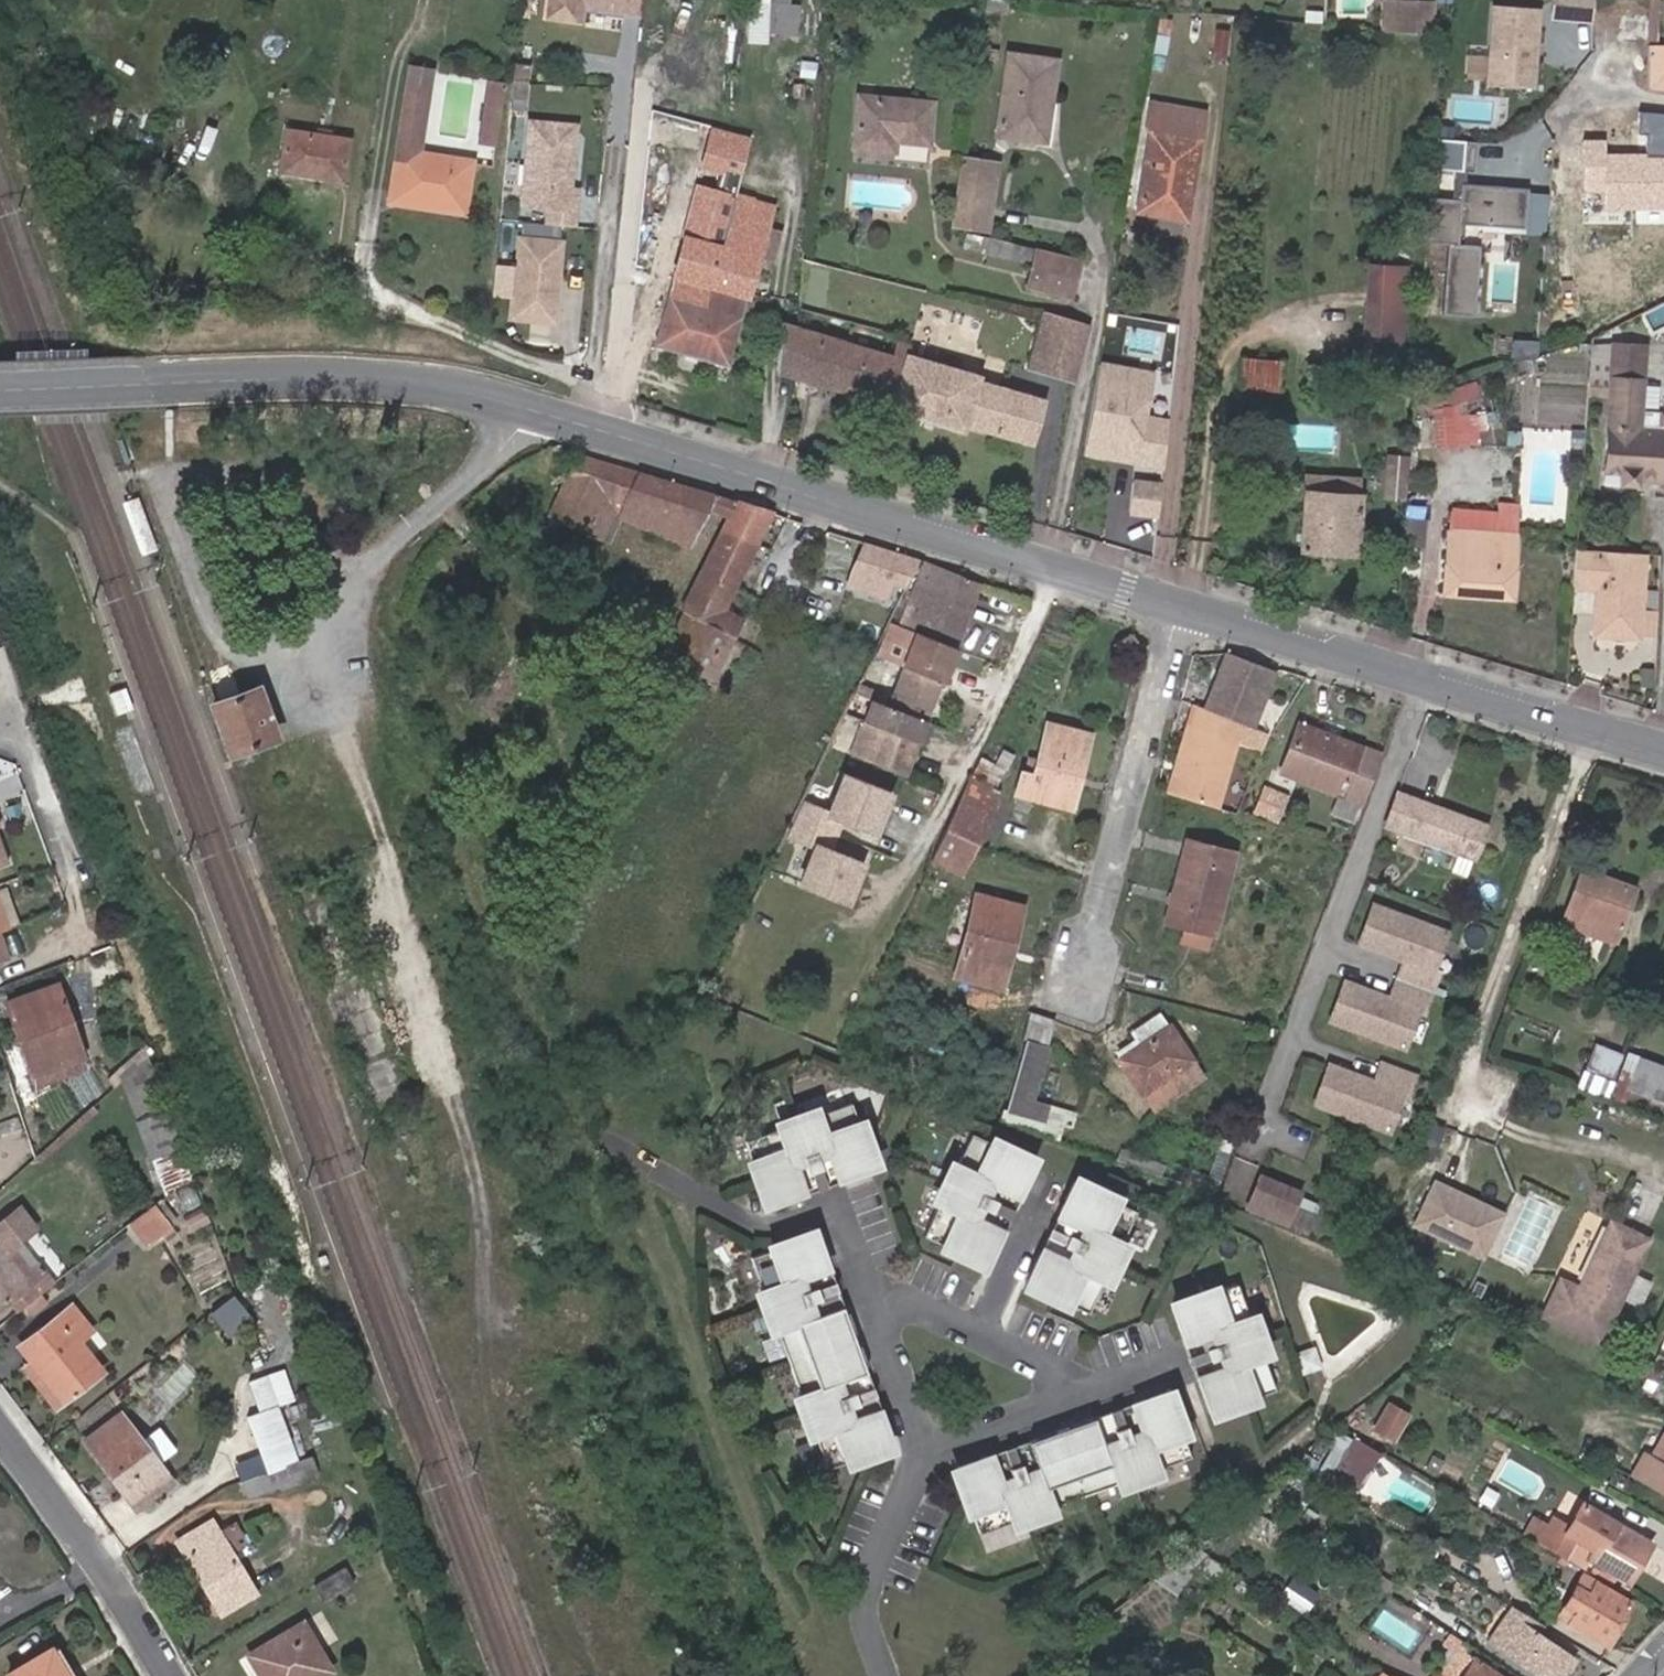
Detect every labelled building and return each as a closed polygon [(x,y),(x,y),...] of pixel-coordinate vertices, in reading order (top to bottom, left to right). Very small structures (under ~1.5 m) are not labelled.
[(625,0),(548,0),(545,17),(583,21),(585,10),(623,15),(625,0)] [(641,0),(625,0),(623,15),(640,17),(641,0)] [(1008,0),(982,0),(977,58),(998,60),(1003,13),(1007,14),(1008,0)] [(1550,18),(1591,21),(1592,0),(1551,0),(1550,18)] [(1659,0),(1649,0),(1648,45),(1657,45),(1659,0)] [(766,33),(768,2),(755,2),(751,1),(747,40),(766,41),(766,33)] [(797,35),(799,5),(788,4),(769,2),(768,2),(766,33),(797,35)] [(1433,36),(1435,3),(1383,2),(1382,31),(1433,36)] [(1538,9),(1492,5),(1486,85),(1532,89),(1538,9)] [(1226,59),(1229,31),(1214,29),(1211,57),(1226,59)] [(1166,56),(1169,36),(1154,34),(1151,53),(1166,56)] [(1657,45),(1648,45),(1647,64),(1660,64),(1660,91),(1663,91),(1663,45),(1657,45)] [(1050,102),(1056,60),(1007,53),(996,135),(1037,142),(1043,100),(1050,102)] [(813,77),(814,64),(801,63),(800,75),(813,77)] [(1660,91),(1660,64),(1647,64),(1647,89),(1660,91)] [(528,80),(529,66),(515,65),(513,80),(528,80)] [(526,100),(528,81),(528,80),(513,80),(511,99),(526,100)] [(496,145),(505,85),(488,82),(478,141),(496,145)] [(802,97),(803,85),(793,84),(792,96),(802,97)] [(464,214),(473,161),(452,158),(452,162),(418,157),(419,152),(428,89),(406,86),(389,197),(445,205),(444,211),(464,214)] [(928,144),(932,102),(858,96),(852,148),(894,152),(896,142),(928,144)] [(1044,143),(1050,102),(1043,100),(1037,142),(1044,143)] [(1186,220),(1203,112),(1151,104),(1146,129),(1149,130),(1137,211),(1186,220)] [(1622,129),(1623,111),(1604,110),(1602,128),(1622,129)] [(1640,113),(1640,131),(1649,132),(1649,156),(1621,156),(1621,165),(1600,165),(1599,141),(1580,142),(1581,172),(1602,172),(1602,188),(1601,207),(1663,208),(1663,114),(1640,113)] [(572,173),(577,125),(529,121),(521,204),(546,207),(575,209),(577,190),(570,189),(562,189),(563,178),(572,173)] [(342,181),(348,140),(287,130),(280,171),(342,181)] [(1432,137),(1430,167),(1460,170),(1462,139),(1432,137)] [(452,158),(419,152),(418,157),(452,162),(452,158)] [(996,171),(997,161),(960,155),(959,165),(996,171)] [(986,233),(996,171),(959,165),(949,227),(986,233)] [(1602,188),(1602,172),(1581,172),(1581,188),(1602,188)] [(570,189),(572,173),(563,178),(562,189),(570,189)] [(1527,187),(1459,182),(1458,198),(1428,196),(1424,240),(1449,242),(1443,312),(1474,314),(1479,244),(1457,242),(1458,222),(1524,227),(1527,187)] [(766,228),(773,207),(752,200),(752,199),(734,193),(727,219),(711,215),(717,192),(698,187),(654,344),(727,365),(758,258),(766,228)] [(444,211),(445,205),(389,197),(388,202),(444,211)] [(574,227),(575,209),(546,207),(545,224),(574,227)] [(771,262),(780,232),(766,228),(758,258),(771,262)] [(1017,260),(1020,245),(983,236),(979,251),(1017,260)] [(554,322),(561,241),(518,237),(511,318),(554,322)] [(1033,264),(1037,248),(1020,245),(1017,260),(1033,264)] [(1070,297),(1080,259),(1037,248),(1033,264),(1028,287),(1070,297)] [(1404,290),(1406,269),(1370,266),(1368,288),(1404,290)] [(1403,310),(1404,290),(1368,288),(1367,307),(1403,310)] [(1400,355),(1403,310),(1367,307),(1365,332),(1387,333),(1386,354),(1400,355)] [(1072,381),(1088,325),(1084,323),(1042,312),(1040,321),(1027,368),(1072,381)] [(890,404),(904,352),(906,353),(908,344),(896,340),(891,357),(797,329),(780,324),(777,370),(795,375),(890,404)] [(1386,354),(1387,333),(1365,332),(1364,353),(1365,353),(1386,354)] [(1609,387),(1612,344),(1591,343),(1587,387),(1609,387)] [(1663,416),(1659,411),(1641,410),(1646,346),(1612,344),(1609,387),(1587,387),(1587,398),(1608,398),(1603,472),(1620,473),(1619,484),(1636,485),(1637,479),(1662,481),(1663,456),(1663,430),(1662,430),(1663,416)] [(1030,442),(1042,401),(979,382),(981,374),(906,353),(904,352),(890,404),(889,409),(964,431),(966,424),(1030,442)] [(1399,368),(1400,355),(1386,354),(1365,353),(1364,365),(1399,368)] [(1278,390),(1280,360),(1242,358),(1240,387),(1278,390)] [(1137,372),(1100,365),(1084,452),(1106,457),(1108,449),(1135,454),(1134,462),(1162,468),(1167,429),(1141,425),(1146,399),(1132,396),(1137,372)] [(1132,396),(1146,399),(1150,374),(1137,372),(1132,396)] [(1464,403),(1480,398),(1475,381),(1414,401),(1420,418),(1432,414),(1464,403)] [(1468,446),(1464,403),(1432,414),(1435,448),(1468,446)] [(1108,449),(1106,457),(1134,462),(1135,454),(1108,449)] [(713,493),(637,471),(578,453),(547,513),(602,539),(612,517),(620,521),(658,540),(667,523),(695,537),(709,510),(716,495),(713,493)] [(1403,499),(1406,458),(1388,457),(1385,497),(1403,499)] [(1355,554),(1361,479),(1306,476),(1301,549),(1355,554)] [(1132,484),(1128,513),(1157,516),(1160,487),(1132,484)] [(142,495),(122,502),(141,558),(161,551),(142,495)] [(727,518),(735,500),(719,495),(716,495),(709,510),(727,518)] [(735,587),(772,512),(735,500),(727,518),(699,570),(735,587)] [(1512,599),(1519,505),(1498,504),(1497,514),(1450,511),(1445,593),(1512,599)] [(609,542),(620,521),(612,517),(602,539),(609,542)] [(695,537),(667,523),(658,540),(687,554),(695,537)] [(905,586),(918,559),(864,542),(848,580),(883,593),(889,581),(905,586)] [(1642,589),(1644,554),(1576,549),(1573,588),(1595,590),(1593,629),(1599,636),(1639,638),(1640,610),(1642,589)] [(955,648),(981,584),(923,561),(897,625),(955,648)] [(711,678),(742,620),(723,610),(735,587),(699,570),(680,609),(682,610),(693,616),(672,657),(711,678)] [(1657,611),(1658,590),(1642,589),(1640,610),(1657,611)] [(672,657),(693,616),(682,610),(661,651),(672,657)] [(1656,639),(1657,611),(1640,610),(1639,638),(1656,639)] [(926,721),(955,648),(897,625),(891,623),(877,655),(897,663),(906,639),(912,642),(903,665),(890,698),(857,686),(853,693),(870,699),(926,721)] [(903,665),(912,642),(906,639),(897,663),(903,665)] [(1225,652),(1203,708),(1250,726),(1272,670),(1225,652)] [(493,724),(532,669),(513,655),(474,710),(493,724)] [(136,710),(128,687),(112,693),(120,715),(136,710)] [(905,775),(927,721),(870,699),(862,721),(864,721),(883,729),(870,762),(905,775)] [(1216,808),(1236,742),(1261,750),(1268,734),(1250,727),(1219,714),(1210,712),(1196,705),(1170,794),(1216,808)] [(851,754),(870,762),(883,729),(864,721),(851,754)] [(1081,767),(1090,733),(1046,723),(1033,776),(1021,772),(1015,795),(1070,809),(1081,767)] [(1382,754),(1298,723),(1279,773),(1337,795),(1363,805),(1382,754)] [(1075,810),(1086,768),(1081,767),(1070,809),(1075,810)] [(838,819),(872,833),(888,795),(842,775),(827,813),(800,802),(785,833),(813,845),(798,882),(843,901),(859,863),(826,849),(838,819)] [(961,874),(999,795),(970,781),(932,861),(961,874)] [(1277,823),(1288,795),(1263,785),(1252,812),(1277,823)] [(1440,810),(1425,805),(1426,802),(1397,791),(1384,827),(1399,833),(1401,827),(1461,849),(1459,855),(1472,859),(1473,860),(1485,829),(1439,813),(1440,810)] [(1356,824),(1363,805),(1337,795),(1329,814),(1356,824)] [(1487,824),(1441,808),(1440,810),(1439,813),(1485,829),(1487,824)] [(1461,849),(1401,827),(1399,833),(1457,854),(1459,855),(1461,849)] [(1213,936),(1235,852),(1185,839),(1163,922),(1182,927),(1211,935),(1213,936)] [(1334,862),(1338,850),(1323,847),(1319,859),(1334,862)] [(1465,877),(1472,859),(1459,855),(1457,854),(1450,871),(1465,877)] [(1614,943),(1634,888),(1581,870),(1561,923),(1614,943)] [(0,892),(0,912),(6,929),(16,925),(4,890),(0,892)] [(1008,958),(1022,906),(975,894),(954,977),(992,987),(1000,956),(1008,958)] [(1345,981),(1331,1018),(1405,1045),(1419,1008),(1424,1009),(1438,971),(1433,969),(1446,932),(1372,905),(1359,942),(1404,959),(1390,997),(1345,981)] [(1207,950),(1211,935),(1182,927),(1178,942),(1207,950)] [(1000,989),(1008,958),(1000,956),(992,987),(1000,989)] [(6,1003),(32,1076),(71,1062),(58,1027),(70,1022),(56,985),(6,1003)] [(1045,1049),(1054,1021),(1029,1012),(1021,1042),(1025,1042),(1045,1049)] [(1167,1025),(1158,1012),(1129,1032),(1133,1039),(1114,1052),(1118,1059),(1167,1025)] [(58,1027),(71,1062),(83,1058),(70,1022),(58,1027)] [(1152,1111),(1203,1077),(1169,1025),(1167,1025),(1118,1059),(1152,1111)] [(863,1060),(869,1045),(854,1038),(849,1053),(863,1060)] [(1032,1098),(1047,1049),(1045,1049),(1025,1042),(1006,1109),(1005,1112),(1042,1122),(1047,1104),(1032,1098)] [(1608,1098),(1623,1054),(1594,1043),(1577,1087),(1608,1098)] [(1627,1088),(1638,1058),(1627,1054),(1611,1098),(1624,1103),(1630,1089),(1627,1088)] [(148,1056),(122,1079),(163,1196),(190,1175),(148,1056)] [(1638,1058),(1627,1088),(1630,1089),(1663,1101),(1663,1067),(1638,1058)] [(1329,1063),(1315,1100),(1390,1127),(1404,1090),(1409,1092),(1416,1073),(1381,1060),(1374,1079),(1329,1063)] [(874,1169),(850,1102),(818,1113),(817,1111),(797,1119),(822,1188),(827,1185),(815,1153),(830,1148),(842,1180),(874,1169)] [(1071,1129),(1077,1113),(1047,1104),(1042,1122),(1039,1134),(1059,1141),(1063,1127),(1071,1129)] [(1455,1142),(1464,1117),(1435,1107),(1425,1133),(1455,1142)] [(1039,1134),(1042,1122),(1005,1112),(1006,1109),(1003,1109),(1000,1119),(1039,1134)] [(822,1188),(797,1119),(776,1127),(777,1129),(745,1141),(769,1207),(802,1195),(790,1162),(805,1157),(817,1189),(822,1188)] [(1022,1195),(1037,1164),(971,1133),(956,1165),(954,1164),(945,1183),(1013,1215),(1015,1210),(983,1195),(990,1181),(1022,1195)] [(1220,1180),(1234,1142),(1220,1138),(1207,1175),(1207,1176),(1220,1180)] [(842,1180),(830,1148),(815,1153),(827,1185),(842,1180)] [(1134,1164),(1137,1156),(1119,1150),(1116,1158),(1134,1164)] [(1166,1177),(1169,1168),(1137,1156),(1134,1164),(1166,1177)] [(817,1189),(805,1157),(790,1162),(802,1195),(817,1189)] [(1214,1195),(1220,1180),(1207,1176),(1207,1175),(1172,1161),(1169,1168),(1166,1177),(1167,1177),(1214,1195)] [(1294,1205),(1299,1192),(1259,1175),(1246,1208),(1307,1233),(1315,1214),(1294,1205)] [(1022,1195),(990,1181),(983,1195),(1015,1210),(1022,1195)] [(1121,1242),(1135,1212),(1071,1182),(1057,1212),(1088,1228),(1082,1242),(1050,1227),(1049,1232),(1114,1263),(1123,1243),(1121,1242)] [(1003,1234),(972,1220),(979,1205),(1010,1220),(1013,1215),(945,1183),(937,1203),(939,1205),(923,1235),(988,1266),(1003,1234)] [(1484,1258),(1504,1215),(1437,1183),(1417,1226),(1484,1258)] [(1530,1194),(1504,1252),(1534,1265),(1559,1206),(1530,1194)] [(153,1205),(168,1225),(175,1220),(160,1200),(153,1205)] [(153,1205),(131,1222),(146,1242),(157,1233),(168,1225),(153,1205)] [(1010,1220),(979,1205),(972,1220),(1003,1234),(1010,1220)] [(26,1305),(37,1295),(53,1283),(20,1241),(36,1228),(20,1207),(0,1223),(0,1307),(9,1300),(18,1311),(26,1305)] [(1082,1242),(1088,1228),(1057,1212),(1050,1227),(1082,1242)] [(1632,1274),(1648,1239),(1609,1221),(1578,1287),(1559,1279),(1542,1316),(1599,1343),(1620,1297),(1632,1274)] [(168,1225),(157,1233),(166,1244),(176,1236),(168,1225)] [(794,1278),(827,1266),(812,1226),(764,1244),(766,1251),(750,1257),(762,1290),(760,1290),(767,1310),(834,1286),(833,1281),(800,1294),(794,1278)] [(1087,1313),(1103,1282),(1105,1283),(1114,1263),(1049,1232),(1046,1238),(1077,1252),(1071,1267),(1039,1252),(1026,1283),(1087,1313)] [(1071,1267),(1077,1252),(1046,1238),(1039,1252),(1071,1267)] [(833,1281),(827,1266),(794,1278),(800,1294),(833,1281)] [(1638,1305),(1650,1282),(1632,1274),(1620,1297),(1638,1305)] [(1248,1315),(1236,1282),(1170,1307),(1182,1340),(1214,1328),(1220,1343),(1187,1355),(1190,1360),(1258,1335),(1250,1315),(1248,1315)] [(854,1339),(842,1306),(809,1318),(803,1303),(836,1291),(834,1286),(767,1310),(775,1332),(777,1331),(788,1363),(854,1339)] [(842,1306),(836,1291),(803,1303),(809,1318),(842,1306)] [(37,1295),(26,1305),(32,1312),(43,1303),(37,1295)] [(247,1319),(239,1299),(219,1306),(226,1327),(247,1319)] [(72,1306),(21,1345),(33,1361),(36,1365),(63,1400),(70,1395),(71,1397),(83,1388),(81,1386),(104,1368),(80,1338),(90,1329),(72,1306)] [(1220,1343),(1214,1328),(1182,1340),(1187,1355),(1220,1343)] [(1275,1389),(1263,1357),(1265,1356),(1258,1335),(1190,1360),(1191,1366),(1224,1354),(1229,1369),(1197,1381),(1209,1413),(1275,1389)] [(866,1372),(854,1339),(788,1363),(800,1395),(798,1396),(806,1417),(873,1392),(871,1388),(838,1399),(833,1384),(866,1372)] [(1301,1372),(1317,1366),(1311,1349),(1296,1355),(1301,1372)] [(1229,1369),(1224,1354),(1191,1366),(1197,1381),(1229,1369)] [(36,1365),(33,1361),(24,1368),(55,1407),(63,1400),(36,1365)] [(247,1379),(259,1412),(277,1405),(264,1372),(247,1379)] [(871,1388),(866,1372),(833,1384),(838,1399),(871,1388)] [(1174,1389),(1135,1403),(1146,1436),(1130,1441),(1118,1408),(1114,1410),(1138,1478),(1158,1471),(1157,1469),(1190,1457),(1184,1440),(1192,1438),(1174,1389)] [(895,1453),(881,1413),(848,1425),(842,1409),(875,1397),(873,1392),(806,1417),(813,1437),(815,1436),(826,1469),(843,1463),(846,1470),(895,1453)] [(881,1413),(875,1397),(842,1409),(848,1425),(881,1413)] [(1135,1403),(1118,1408),(1130,1441),(1146,1436),(1135,1403)] [(247,1417),(267,1472),(297,1461),(284,1425),(277,1405),(259,1412),(247,1417)] [(1393,1440),(1407,1417),(1387,1405),(1373,1428),(1393,1440)] [(1094,1417),(1060,1429),(1084,1495),(1116,1483),(1117,1485),(1138,1478),(1114,1410),(1109,1412),(1121,1444),(1105,1450),(1094,1417)] [(1109,1412),(1094,1417),(1105,1450),(1121,1444),(1109,1412)] [(85,1442),(136,1509),(171,1482),(120,1415),(85,1442)] [(1060,1429),(1027,1441),(1039,1474),(1024,1479),(1012,1447),(1007,1449),(1031,1515),(1053,1508),(1052,1506),(1084,1495),(1060,1429)] [(1663,1435),(1652,1456),(1644,1451),(1631,1474),(1663,1492),(1663,1435)] [(1356,1439),(1332,1477),(1348,1487),(1360,1468),(1369,1474),(1381,1455),(1356,1439)] [(1027,1441),(1012,1447),(1024,1479),(1039,1474),(1027,1441)] [(999,1488),(987,1456),(947,1470),(965,1519),(972,1516),(978,1532),(1010,1520),(1011,1523),(1031,1515),(1007,1449),(1002,1450),(1015,1483),(999,1488)] [(1002,1450),(987,1456),(999,1488),(1015,1483),(1002,1450)] [(1297,1470),(1311,1478),(1322,1460),(1309,1452),(1297,1470)] [(267,1472),(241,1483),(248,1500),(312,1476),(306,1458),(297,1461),(267,1472)] [(1626,1493),(1635,1478),(1607,1463),(1598,1477),(1626,1493)] [(1360,1468),(1348,1487),(1357,1493),(1369,1474),(1360,1468)] [(1567,1527),(1581,1504),(1567,1496),(1554,1520),(1567,1527)] [(1628,1583),(1651,1544),(1617,1524),(1617,1523),(1582,1502),(1581,1504),(1567,1527),(1554,1520),(1552,1518),(1547,1526),(1537,1543),(1565,1559),(1576,1541),(1591,1550),(1586,1559),(1628,1583)] [(1301,1541),(1318,1515),(1306,1507),(1289,1533),(1301,1541)] [(1537,1543),(1547,1526),(1533,1518),(1523,1534),(1537,1543)] [(219,1533),(211,1519),(189,1533),(196,1543),(182,1552),(220,1615),(256,1594),(232,1554),(219,1533)] [(234,1523),(219,1533),(232,1554),(241,1548),(236,1540),(242,1536),(234,1523)] [(189,1533),(176,1541),(182,1552),(196,1543),(189,1533)] [(1232,1573),(1205,1555),(1206,1555),(1192,1544),(1176,1558),(1196,1573),(1219,1590),(1232,1573)] [(1177,1597),(1196,1573),(1176,1558),(1165,1568),(1151,1579),(1177,1597)] [(314,1585),(323,1601),(352,1583),(343,1568),(314,1585)] [(1607,1648),(1633,1603),(1582,1572),(1556,1617),(1607,1648)] [(1287,1587),(1270,1575),(1259,1588),(1277,1600),(1287,1587)] [(1383,1593),(1365,1582),(1361,1589),(1378,1600),(1383,1593)] [(1483,1633),(1419,1591),(1408,1609),(1449,1636),(1471,1650),(1483,1633)] [(1544,1625),(1513,1606),(1488,1642),(1538,1675),(1561,1675),(1573,1658),(1538,1634),(1544,1625)] [(262,1675),(319,1675),(329,1670),(301,1624),(249,1655),(262,1675)] [(1468,1654),(1471,1650),(1449,1636),(1444,1645),(1455,1654),(1444,1670),(1441,1667),(1434,1675),(1499,1675),(1468,1654)] [(7,1675),(66,1675),(51,1650),(7,1675)]
